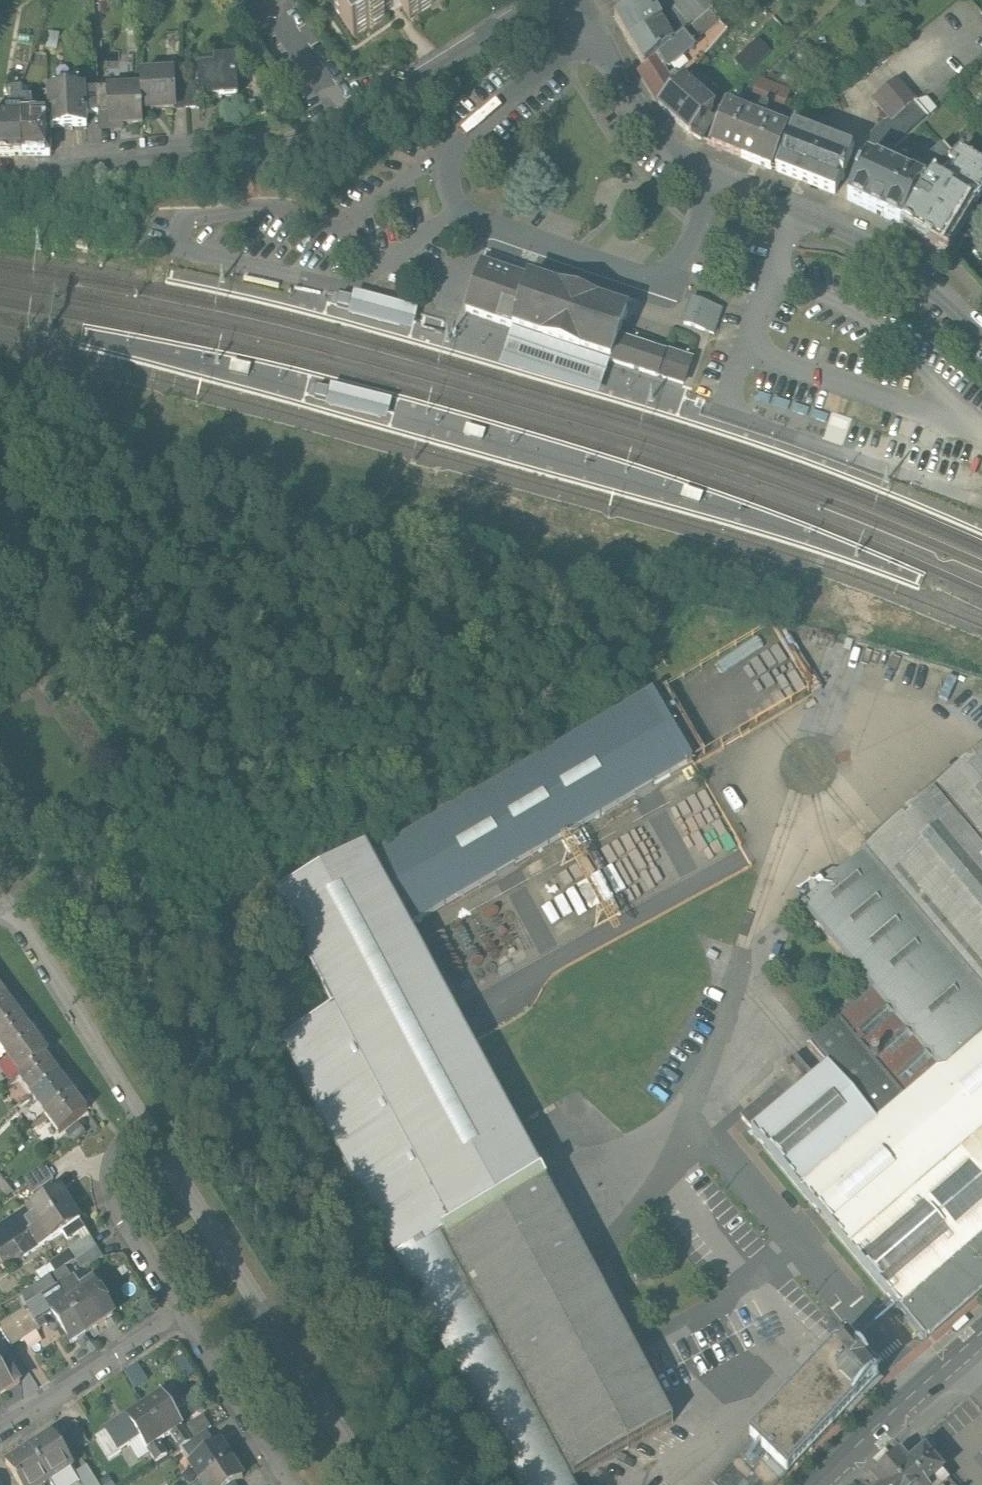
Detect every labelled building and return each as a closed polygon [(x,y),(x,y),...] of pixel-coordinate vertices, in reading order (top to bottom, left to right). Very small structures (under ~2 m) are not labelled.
[(335,9),(354,37),(400,6),(410,21),(441,0),(348,0),(335,9)] [(615,18),(629,43),(662,23),(657,15),(661,13),(652,0),(645,0),(615,18)] [(673,5),(693,26),(712,10),(718,5),(725,0),(679,0),(673,5)] [(693,26),(639,72),(659,105),(658,106),(659,106),(676,87),(662,67),(720,19),(712,10),(693,26)] [(662,23),(629,43),(644,66),(673,42),(662,23)] [(215,69),(196,70),(197,90),(198,103),(199,103),(238,101),(236,62),(215,63),(215,69)] [(889,114),(871,131),(872,138),(886,155),(890,150),(927,115),(898,78),(875,99),(889,114)] [(774,85),(760,79),(752,99),(755,100),(762,103),(766,105),(774,85)] [(173,80),(141,81),(142,95),(143,117),(175,116),(174,92),(173,80)] [(676,87),(659,106),(691,134),(708,114),(714,107),(683,80),(676,87)] [(788,91),(774,85),(766,105),(767,105),(767,106),(781,111),(788,91)] [(197,90),(186,91),(187,115),(199,114),(199,103),(198,103),(197,90)] [(186,91),(174,92),(175,116),(187,115),(186,91)] [(834,93),(793,127),(816,136),(819,129),(820,130),(848,108),(834,93)] [(32,120),(32,94),(21,94),(21,120),(22,120),(32,120)] [(86,94),(49,96),(51,128),(51,133),(50,136),(88,134),(88,122),(87,98),(86,94)] [(142,95),(110,97),(111,121),(112,133),(144,131),(143,117),(142,95)] [(110,97),(98,98),(99,122),(111,121),(110,97)] [(98,98),(87,98),(88,122),(99,122),(98,98)] [(749,115),(727,106),(722,119),(718,117),(713,129),(708,143),(741,156),(756,118),(762,103),(755,100),(749,115)] [(766,105),(762,103),(756,118),(741,156),(770,168),(786,129),(781,111),(767,106),(767,105),(766,105)] [(708,114),(691,134),(703,140),(714,118),(708,114)] [(7,126),(0,126),(0,165),(12,165),(12,164),(22,164),(22,120),(21,120),(7,120),(7,126)] [(38,128),(38,120),(32,120),(22,120),(22,164),(51,164),(50,136),(51,128),(38,128)] [(819,129),(816,136),(793,127),(775,170),(834,193),(841,178),(843,179),(844,175),(842,174),(852,151),(851,150),(854,143),(820,130),(819,129)] [(886,155),(872,138),(867,160),(876,164),(886,155)] [(920,165),(890,150),(886,155),(876,164),(867,160),(848,199),(888,219),(901,226),(916,195),(934,179),(949,165),(956,159),(944,145),(920,165)] [(934,179),(916,195),(901,226),(914,233),(914,232),(942,249),(952,233),(953,233),(981,185),(981,167),(971,161),(972,158),(971,155),(965,151),(956,159),(949,165),(955,169),(945,186),(934,179)] [(578,383),(598,391),(610,358),(611,356),(611,362),(626,367),(630,363),(656,372),(683,381),(691,359),(664,349),(663,351),(618,335),(627,309),(612,303),(596,298),(597,298),(560,285),(529,275),(481,259),(465,305),(460,321),(453,340),(578,383)] [(352,293),(340,290),(339,295),(337,301),(349,304),(352,293)] [(722,309),(692,298),(684,321),(713,332),(722,309)] [(329,382),(316,378),(315,383),(313,389),(326,392),(329,382)] [(680,718),(696,746),(703,745),(738,726),(734,726),(780,700),(801,698),(811,693),(776,632),(752,634),(753,647),(760,647),(761,662),(776,661),(776,670),(766,676),(768,698),(689,704),(680,710),(680,718)] [(652,692),(475,795),(469,785),(433,806),(439,816),(370,856),(410,925),(594,818),(598,824),(608,818),(605,812),(636,794),(643,806),(677,786),(670,774),(692,761),(652,692)] [(804,910),(806,913),(808,912),(825,933),(824,934),(826,936),(827,935),(845,956),(844,957),(845,959),(846,958),(865,979),(863,980),(875,994),(811,1048),(827,1067),(812,1079),(797,1061),(782,1073),(797,1092),(789,1098),(780,1088),(742,1118),(752,1130),(751,1131),(924,1337),(981,1286),(981,760),(804,910)] [(443,1227),(540,1176),(410,925),(370,856),(365,846),(273,896),(334,1006),(441,1222),(443,1227)] [(0,999),(0,1027),(20,1013),(7,995),(0,999)] [(441,1222),(334,1006),(282,1035),(393,1249),(441,1222)] [(0,1027),(0,1046),(5,1052),(33,1032),(20,1013),(0,1027)] [(33,1032),(5,1052),(19,1072),(44,1053),(47,1051),(33,1032)] [(44,1053),(19,1072),(17,1074),(30,1092),(59,1072),(44,1053)] [(59,1072),(30,1092),(44,1111),(72,1091),(59,1072)] [(72,1091),(44,1111),(59,1132),(87,1110),(72,1091)] [(46,1164),(26,1177),(34,1189),(54,1175),(46,1164)] [(540,1176),(443,1227),(441,1222),(393,1249),(431,1320),(418,1327),(466,1416),(479,1409),(520,1484),(575,1484),(569,1475),(671,1420),(540,1176)] [(30,1207),(29,1205),(14,1214),(0,1222),(0,1248),(15,1239),(39,1224),(71,1204),(61,1188),(30,1207)] [(71,1204),(39,1224),(48,1239),(62,1230),(67,1238),(77,1232),(85,1227),(71,1204)] [(39,1224),(15,1239),(24,1254),(48,1239),(39,1224)] [(85,1227),(77,1232),(81,1239),(89,1234),(85,1227)] [(81,1239),(66,1248),(67,1249),(35,1270),(41,1278),(50,1273),(75,1258),(96,1246),(89,1234),(81,1239)] [(96,1246),(75,1258),(82,1269),(102,1256),(96,1246)] [(57,1286),(50,1273),(41,1278),(21,1291),(26,1306),(7,1318),(20,1338),(38,1326),(35,1321),(51,1311),(70,1342),(85,1332),(57,1286)] [(93,1277),(80,1286),(74,1276),(57,1286),(85,1332),(116,1313),(109,1303),(110,1302),(93,1277)] [(0,1322),(0,1328),(11,1345),(20,1338),(7,1318),(0,1322)] [(843,1341),(798,1387),(793,1382),(791,1381),(788,1383),(787,1386),(788,1388),(792,1392),(780,1404),(781,1405),(750,1436),(751,1437),(787,1471),(884,1372),(846,1336),(842,1340),(843,1341)] [(0,1369),(0,1394),(19,1382),(9,1365),(1,1370),(0,1369)] [(170,1389),(143,1405),(165,1439),(171,1435),(181,1427),(182,1426),(173,1412),(179,1409),(175,1403),(177,1401),(170,1389)] [(165,1439),(143,1405),(95,1435),(109,1457),(130,1445),(139,1459),(150,1453),(147,1449),(158,1443),(165,1439)] [(204,1416),(182,1430),(189,1441),(203,1433),(211,1428),(204,1416)] [(74,1420),(62,1428),(74,1446),(86,1439),(74,1420)] [(182,1430),(181,1427),(171,1435),(180,1448),(189,1441),(182,1430)] [(203,1433),(189,1441),(196,1452),(210,1443),(203,1433)] [(52,1434),(28,1448),(49,1479),(72,1465),(52,1434)] [(704,1484),(774,1484),(787,1471),(751,1437),(704,1484)] [(196,1452),(189,1441),(180,1448),(190,1464),(200,1458),(196,1452)] [(158,1443),(147,1449),(150,1453),(156,1461),(167,1454),(158,1443)] [(214,1449),(210,1443),(196,1452),(200,1458),(190,1464),(189,1465),(200,1481),(232,1461),(221,1444),(214,1449)] [(872,1475),(880,1484),(929,1484),(926,1482),(935,1474),(942,1482),(949,1476),(941,1468),(942,1467),(924,1446),(908,1460),(900,1450),(872,1475)] [(6,1462),(21,1484),(38,1484),(49,1479),(28,1448),(6,1462)] [(200,1481),(203,1484),(233,1484),(243,1478),(232,1461),(200,1481)] [(86,1464),(74,1472),(83,1484),(99,1484),(86,1464)] [(97,1480),(100,1484),(115,1484),(108,1474),(97,1480)]
